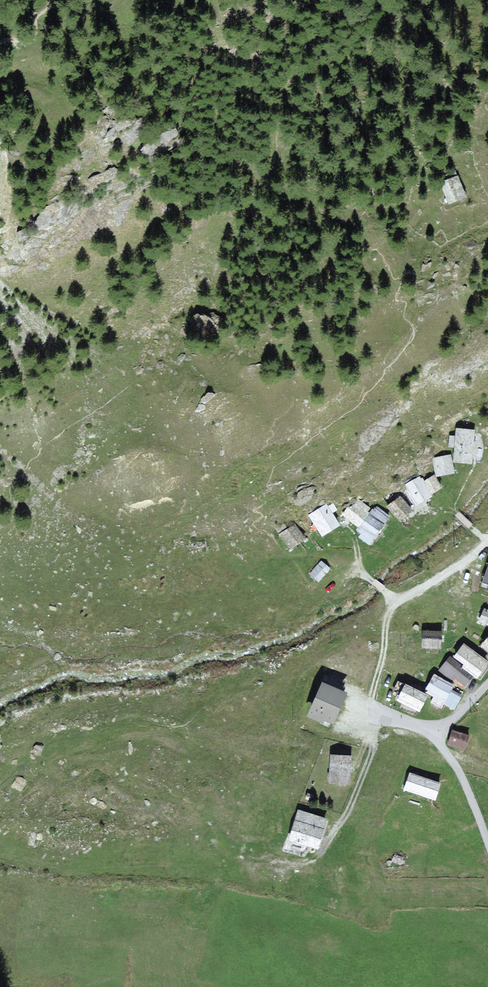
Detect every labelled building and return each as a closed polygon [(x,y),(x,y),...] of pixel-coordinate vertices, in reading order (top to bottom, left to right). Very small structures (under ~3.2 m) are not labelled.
[(464,196),(456,177),(442,183),(450,202),(464,196)] [(474,430),(457,429),(456,437),(450,436),(449,446),(456,447),(454,461),(471,463),(473,445),(474,430)] [(450,456),(434,458),(437,475),(445,474),(453,473),(450,456)] [(434,476),(425,481),(432,493),(434,492),(441,488),(434,476)] [(431,496),(420,477),(406,485),(417,504),(424,500),(431,496)] [(412,511),(401,497),(389,506),(400,520),(412,511)] [(358,500),(345,516),(348,518),(359,527),(357,530),(362,533),(360,537),(369,544),(390,517),(377,507),(373,512),(358,500)] [(327,505),(310,515),(313,521),(323,535),(339,525),(327,505)] [(304,539),(294,526),(281,535),(290,548),(298,543),(304,539)] [(310,574),(318,581),(329,569),(321,562),(310,574)] [(441,634),(424,633),(423,646),(440,648),(441,641),(441,634)] [(464,645),(455,658),(466,666),(464,668),(477,677),(487,662),(464,645)] [(461,666),(451,658),(441,670),(453,680),(455,677),(465,686),(472,677),(460,668),(461,666)] [(453,686),(435,676),(426,692),(432,695),(435,697),(432,702),(441,707),(453,686)] [(344,694),(322,685),(309,716),(321,722),(323,719),(332,723),(344,694)] [(427,696),(406,685),(403,691),(399,700),(419,710),(427,696)] [(468,737),(453,732),(449,744),(464,749),(466,743),(468,737)] [(350,757),(332,756),(330,782),(348,783),(349,768),(350,757)] [(440,786),(411,775),(406,789),(435,799),(438,792),(440,786)] [(325,820),(299,812),(297,819),(291,840),(317,848),(325,820)]
